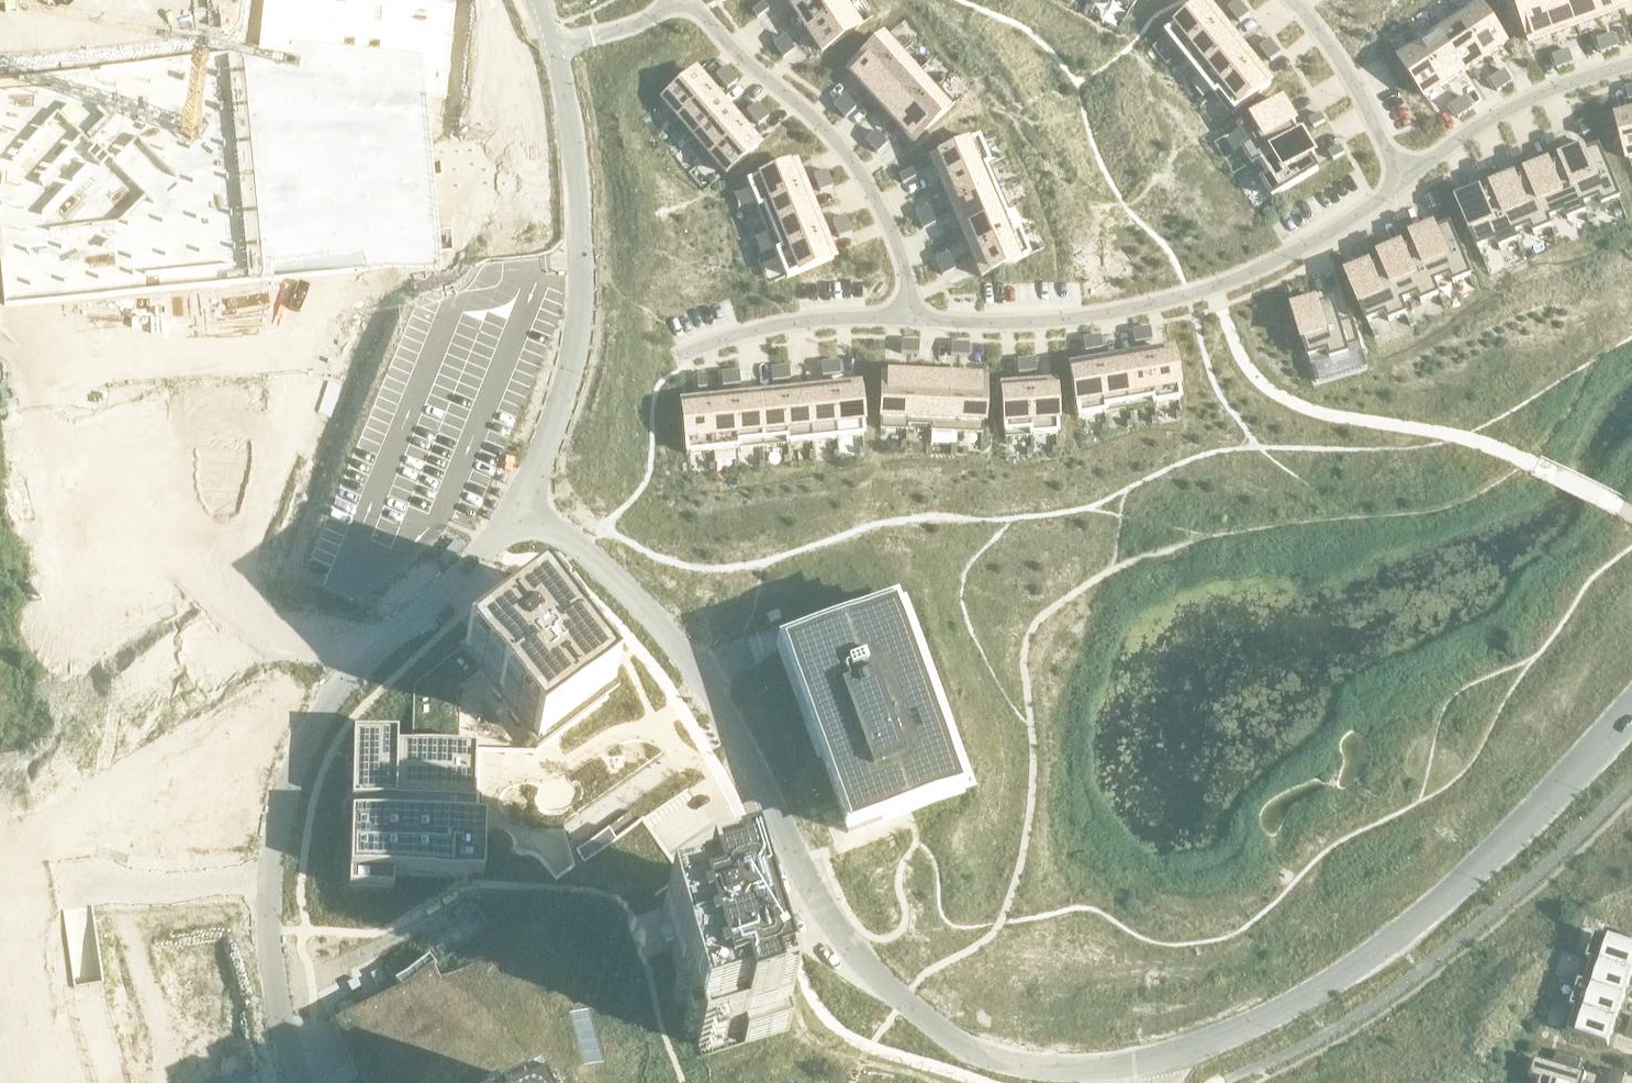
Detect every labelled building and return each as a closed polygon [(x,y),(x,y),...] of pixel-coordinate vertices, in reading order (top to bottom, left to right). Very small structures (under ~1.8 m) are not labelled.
[(0,75),(0,262),(4,306),(443,265),(442,251),(454,250),(452,230),(440,231),(436,193),(522,185),(522,182),(487,185),(486,170),(474,171),(472,153),(433,156),(427,99),(447,101),(457,5),(411,0),(263,0),(257,51),(0,75)] [(813,0),(787,0),(795,11),(813,0)] [(795,11),(808,31),(845,7),(840,0),(813,0),(795,11)] [(1542,0),(1516,0),(1531,42),(1554,34),(1542,0)] [(1567,0),(1542,0),(1554,34),(1576,26),(1567,0)] [(1592,0),(1567,0),(1576,26),(1599,18),(1592,0)] [(1618,0),(1592,0),(1599,18),(1621,10),(1618,0)] [(1621,10),(1631,6),(1631,0),(1618,0),(1621,10)] [(1235,16),(1245,8),(1239,1),(1229,9),(1235,16)] [(757,18),(768,11),(763,3),(752,11),(757,18)] [(1189,52),(1224,24),(1208,4),(1173,32),(1189,52)] [(821,52),(859,28),(845,7),(808,31),(821,52)] [(1507,44),(1482,7),(1461,20),(1486,58),(1507,44)] [(1240,23),(1250,14),(1245,8),(1235,16),(1240,23)] [(1486,58),(1461,20),(1441,34),(1466,71),(1486,58)] [(1224,24),(1189,52),(1205,72),(1240,44),(1224,24)] [(1466,71),(1441,34),(1422,47),(1446,84),(1466,71)] [(1606,38),(1610,50),(1619,47),(1614,35),(1606,38)] [(784,36),(773,43),(778,50),(789,43),(784,36)] [(885,36),(848,70),(865,88),(902,55),(885,36)] [(1602,53),(1610,50),(1606,38),(1598,41),(1602,53)] [(1266,55),(1276,47),(1271,40),(1260,48),(1266,55)] [(783,58),(794,51),(789,43),(778,50),(783,58)] [(1240,44),(1205,72),(1220,91),(1256,63),(1240,44)] [(1271,62),(1282,54),(1276,47),(1266,55),(1271,62)] [(1446,84),(1422,47),(1401,61),(1426,98),(1446,84)] [(1566,66),(1574,63),(1570,51),(1561,54),(1566,66)] [(1566,66),(1561,54),(1553,57),(1558,69),(1566,66)] [(881,106),(918,72),(902,55),(865,88),(881,106)] [(1237,112),(1272,83),(1256,63),(1220,91),(1237,112)] [(721,83),(731,74),(726,68),(716,76),(721,83)] [(1513,82),(1505,71),(1498,76),(1505,87),(1513,82)] [(918,72),(881,106),(897,123),(934,90),(918,72)] [(695,73),(663,100),(679,119),(711,91),(695,73)] [(727,90),(737,81),(731,74),(721,83),(727,90)] [(1505,87),(1498,76),(1491,81),(1498,92),(1505,87)] [(913,142),(950,108),(934,90),(897,123),(913,142)] [(694,137),(727,109),(711,91),(679,119),(694,137)] [(843,96),(833,105),(839,111),(849,102),(843,96)] [(1459,102),(1466,113),(1473,108),(1466,97),(1459,102)] [(849,102),(839,111),(845,118),(855,109),(849,102)] [(1253,166),(1304,135),(1304,134),(1299,137),(1292,125),(1296,122),(1284,102),(1240,129),(1251,146),(1244,150),(1253,166)] [(1451,107),(1459,118),(1466,113),(1459,102),(1451,107)] [(752,119),(762,110),(756,104),(746,112),(752,119)] [(710,155),(742,127),(727,109),(694,137),(710,155)] [(762,110),(752,119),(758,126),(768,117),(762,110)] [(1310,121),(1315,129),(1326,122),(1321,114),(1310,121)] [(1628,159),(1631,158),(1631,114),(1617,118),(1628,159)] [(1579,124),(1584,136),(1592,133),(1587,121),(1579,124)] [(726,174),(758,146),(742,127),(710,155),(726,174)] [(881,138),(875,131),(865,140),(871,146),(881,138)] [(1304,135),(1253,166),(1254,167),(1261,163),(1270,178),(1263,182),(1273,198),(1319,170),(1311,157),(1316,154),(1304,135)] [(1558,147),(1553,135),(1545,138),(1550,150),(1558,147)] [(881,138),(871,146),(877,153),(887,144),(881,138)] [(942,184),(983,166),(973,143),(931,160),(942,184)] [(1341,146),(1329,153),(1334,160),(1345,153),(1341,146)] [(1524,161),(1519,149),(1510,152),(1516,165),(1524,161)] [(1563,158),(1585,213),(1586,213),(1583,206),(1600,199),(1603,206),(1621,199),(1600,149),(1585,155),(1583,150),(1563,158)] [(1585,213),(1563,158),(1562,159),(1564,164),(1551,169),(1549,164),(1528,173),(1551,228),(1552,227),(1549,220),(1565,213),(1568,220),(1585,213)] [(1489,175),(1484,163),(1476,167),(1481,179),(1489,175)] [(763,206),(805,189),(795,165),(753,182),(763,206)] [(952,207),(993,190),(983,166),(942,184),(952,207)] [(903,183),(915,178),(912,170),(899,175),(903,183)] [(826,171),(813,176),(817,184),(829,179),(826,171)] [(1551,228),(1528,173),(1527,173),(1529,178),(1517,183),(1515,178),(1494,187),(1517,242),(1518,241),(1515,234),(1531,227),(1534,235),(1551,228)] [(832,187),(829,179),(817,184),(820,192),(832,187)] [(1517,242),(1494,187),(1493,187),(1495,192),(1482,197),(1480,192),(1459,201),(1479,249),(1497,241),(1500,249),(1517,242)] [(772,229),(814,212),(805,189),(763,206),(772,229)] [(961,230),(1003,213),(993,190),(952,207),(961,230)] [(1428,198),(1433,210),(1442,206),(1437,194),(1428,198)] [(919,221),(931,216),(928,208),(916,213),(919,221)] [(781,253),(824,235),(814,212),(772,229),(781,253)] [(971,253),(1013,236),(1003,213),(961,230),(971,253)] [(1397,219),(1402,231),(1410,227),(1405,215),(1397,219)] [(923,229),(935,224),(931,216),(919,221),(923,229)] [(836,230),(848,225),(844,217),(832,222),(836,230)] [(848,225),(836,230),(839,239),(851,234),(848,225)] [(1414,236),(1439,296),(1440,295),(1435,283),(1451,276),(1454,284),(1472,276),(1451,226),(1436,232),(1434,228),(1414,236)] [(791,277),(833,260),(824,235),(781,253),(791,277)] [(982,277),(1023,259),(1013,236),(971,253),(982,277)] [(1366,240),(1371,252),(1379,249),(1374,236),(1366,240)] [(1402,247),(1382,255),(1406,315),(1407,314),(1402,302),(1419,296),(1422,303),(1439,296),(1414,236),(1413,236),(1417,246),(1404,252),(1402,247)] [(939,267),(951,262),(948,254),(936,259),(939,267)] [(1348,275),(1368,322),(1386,315),(1390,322),(1406,315),(1382,255),(1381,256),(1385,265),(1372,271),(1370,266),(1348,275)] [(943,275),(955,270),(951,262),(939,267),(943,275)] [(1295,309),(1310,358),(1329,352),(1331,360),(1349,354),(1347,347),(1359,343),(1352,320),(1340,324),(1334,302),(1318,307),(1317,302),(1295,309)] [(1141,329),(1143,342),(1152,341),(1150,328),(1141,329)] [(1132,331),(1134,344),(1143,342),(1141,329),(1132,331)] [(1102,349),(1100,336),(1091,338),(1094,351),(1102,349)] [(1083,339),(1085,352),(1094,351),(1091,338),(1083,339)] [(902,341),(901,354),(910,354),(910,341),(902,341)] [(910,341),(910,354),(919,355),(919,342),(910,341)] [(960,357),(960,344),(952,343),(951,356),(960,357)] [(960,344),(960,357),(969,357),(969,344),(960,344)] [(1178,396),(1171,351),(1145,355),(1153,400),(1178,396)] [(1153,400),(1145,355),(1120,359),(1128,404),(1153,400)] [(1128,404),(1120,359),(1096,363),(1103,408),(1128,404)] [(1017,361),(1018,374),(1027,373),(1026,360),(1017,361)] [(1036,373),(1035,360),(1026,360),(1027,373),(1036,373)] [(840,375),(838,362),(830,363),(831,376),(840,375)] [(821,364),(822,377),(831,376),(830,363),(821,364)] [(1103,408),(1096,363),(1070,368),(1077,413),(1103,408)] [(790,380),(789,367),(780,368),(781,381),(790,380)] [(781,381),(780,368),(771,369),(772,382),(781,381)] [(740,385),(739,372),(730,373),(731,386),(740,385)] [(731,386),(730,373),(721,374),(723,387),(731,386)] [(883,374),(880,424),(906,425),(909,376),(883,374)] [(696,376),(698,389),(706,388),(705,375),(696,376)] [(931,427),(934,377),(909,376),(906,425),(931,427)] [(956,428),(959,378),(934,377),(931,427),(956,428)] [(983,429),(985,379),(959,378),(956,428),(983,429)] [(1028,386),(1030,432),(1056,430),(1054,385),(1028,386)] [(1004,433),(1030,432),(1028,386),(1002,388),(1004,433)] [(832,389),(837,434),(863,432),(858,387),(832,389)] [(807,392),(812,437),(837,434),(832,389),(807,392)] [(812,437),(807,392),(782,394),(787,439),(812,437)] [(758,397),(762,442),(787,439),(782,394),(758,397)] [(762,442),(758,397),(733,399),(737,444),(762,442)] [(708,401),(712,447),(737,444),(733,399),(708,401)] [(712,447),(708,401),(682,404),(686,449),(712,447)] [(413,684),(411,749),(458,750),(460,690),(480,674),(537,749),(620,686),(615,680),(616,679),(543,585),(465,644),(466,645),(415,684),(415,683),(413,684)] [(892,608),(780,649),(847,834),(960,793),(892,608)] [(353,747),(349,876),(409,878),(472,880),(476,755),(476,751),(458,750),(411,749),(353,747)] [(789,1031),(749,898),(745,884),(700,897),(703,908),(692,911),(663,920),(661,921),(662,926),(670,952),(698,1047),(701,1057),(704,1057),(744,1045),(789,1031)] [(66,921),(78,1008),(100,1082),(259,1082),(205,905),(97,938),(94,917),(80,919),(66,921)] [(591,1067),(604,1063),(573,956),(551,962),(542,931),(445,978),(434,965),(429,957),(395,980),(401,988),(397,990),(391,978),(333,1007),(333,1006),(325,1009),(333,1024),(335,1024),(355,1063),(353,1064),(355,1067),(356,1067),(359,1071),(357,1072),(363,1082),(596,1082),(591,1067)] [(1595,935),(1587,959),(1631,975),(1631,947),(1629,946),(1631,936),(1620,933),(1620,932),(1619,932),(1616,942),(1595,935)] [(1579,983),(1625,999),(1631,978),(1631,975),(1587,959),(1579,983)] [(1579,983),(1571,1007),(1617,1022),(1625,999),(1579,983)] [(1568,1033),(1609,1047),(1617,1022),(1571,1007),(1571,1008),(1576,1010),(1568,1033)] [(1530,1079),(1540,1082),(1585,1082),(1587,1076),(1578,1074),(1582,1060),(1557,1052),(1553,1066),(1535,1061),(1530,1079)]
